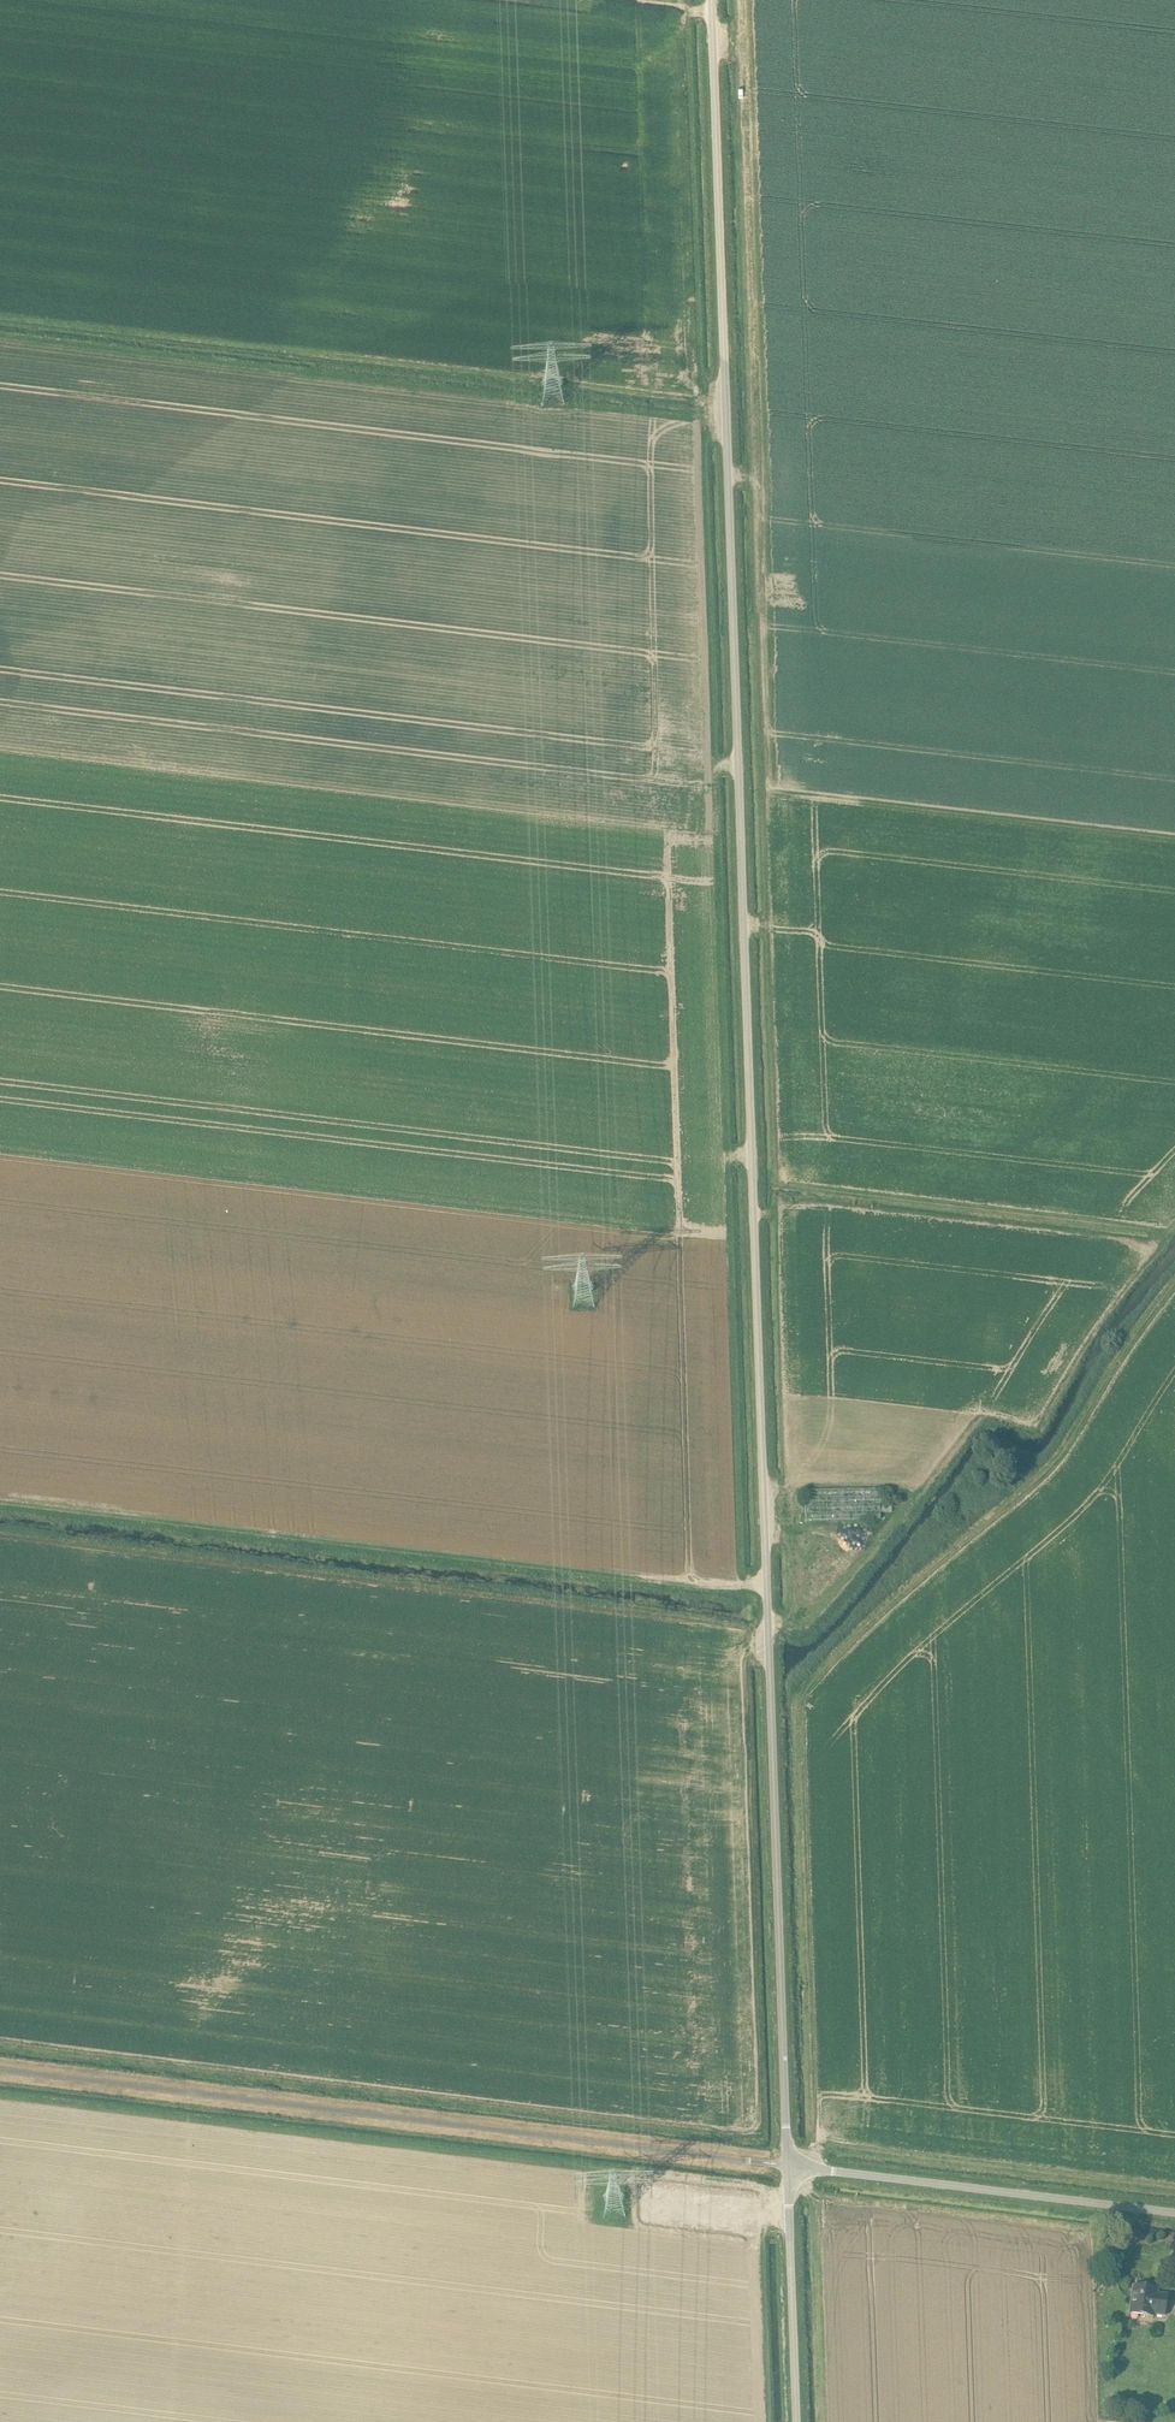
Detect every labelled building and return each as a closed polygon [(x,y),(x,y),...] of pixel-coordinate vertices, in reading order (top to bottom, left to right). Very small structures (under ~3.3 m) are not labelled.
[(1164,2316),(1167,2294),(1158,2293),(1158,2288),(1133,2285),(1129,2314),(1154,2317),(1155,2315),(1164,2316)]
